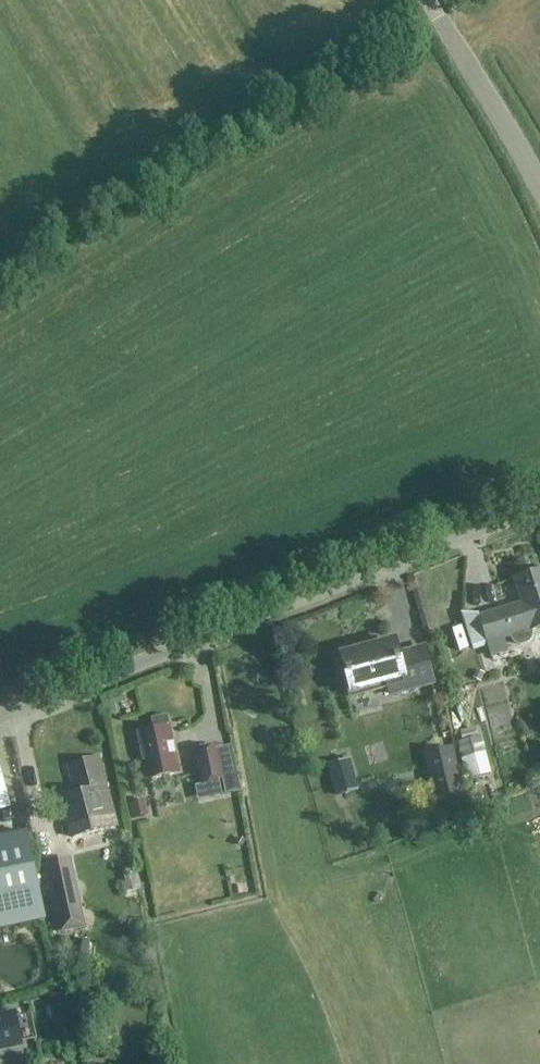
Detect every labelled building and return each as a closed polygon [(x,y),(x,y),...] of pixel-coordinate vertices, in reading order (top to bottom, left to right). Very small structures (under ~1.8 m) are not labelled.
[(530,631),(539,628),(539,572),(513,580),(521,604),(478,618),(487,645),(510,638),(513,642),(516,645),(519,646),(528,643),(530,640),(531,637),(530,631)] [(391,696),(432,685),(423,650),(398,657),(394,643),(376,648),(375,643),(332,655),(338,678),(347,676),(352,694),(388,684),(391,696)] [(139,734),(146,762),(148,762),(153,780),(181,773),(170,727),(139,734)] [(194,752),(201,786),(225,781),(218,747),(194,752)] [(360,787),(376,782),(366,749),(350,754),(360,787)] [(424,755),(435,801),(459,795),(448,749),(424,755)] [(75,795),(62,799),(73,839),(117,827),(99,758),(68,766),(75,795)] [(328,765),(337,798),(359,791),(349,759),(330,765),(328,765)] [(169,788),(152,793),(157,808),(173,803),(169,788)] [(0,842),(0,931),(47,921),(28,836),(0,842)] [(81,911),(71,859),(43,865),(53,916),(81,911)] [(23,1048),(15,1011),(0,1014),(0,1053),(23,1048)]
